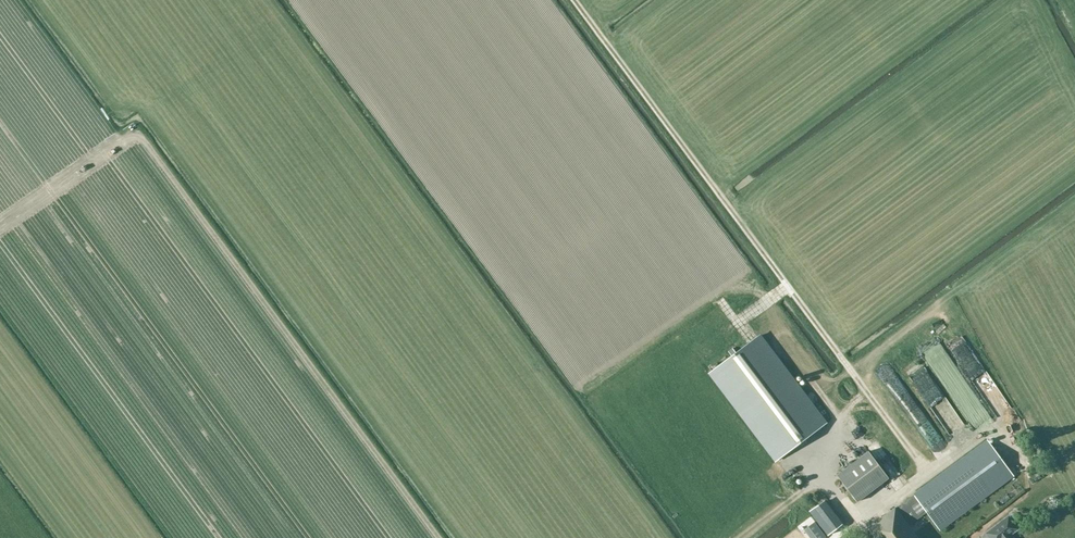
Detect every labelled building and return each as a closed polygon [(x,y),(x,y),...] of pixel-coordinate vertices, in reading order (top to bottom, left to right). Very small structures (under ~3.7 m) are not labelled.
[(710,372),(777,461),(827,423),(793,378),(792,379),(759,336),(736,353),(733,348),(728,351),(732,356),(710,372)] [(927,513),(940,531),(1014,477),(987,440),(913,494),(914,495),(896,508),(895,508),(868,529),(875,537),(918,537),(909,526),(927,513)] [(857,502),(889,478),(869,451),(837,475),(857,502)] [(824,501),(810,512),(827,536),(843,525),(824,501)] [(1010,534),(1017,529),(1008,517),(986,533),(989,537),(1012,537),(1010,534)]
